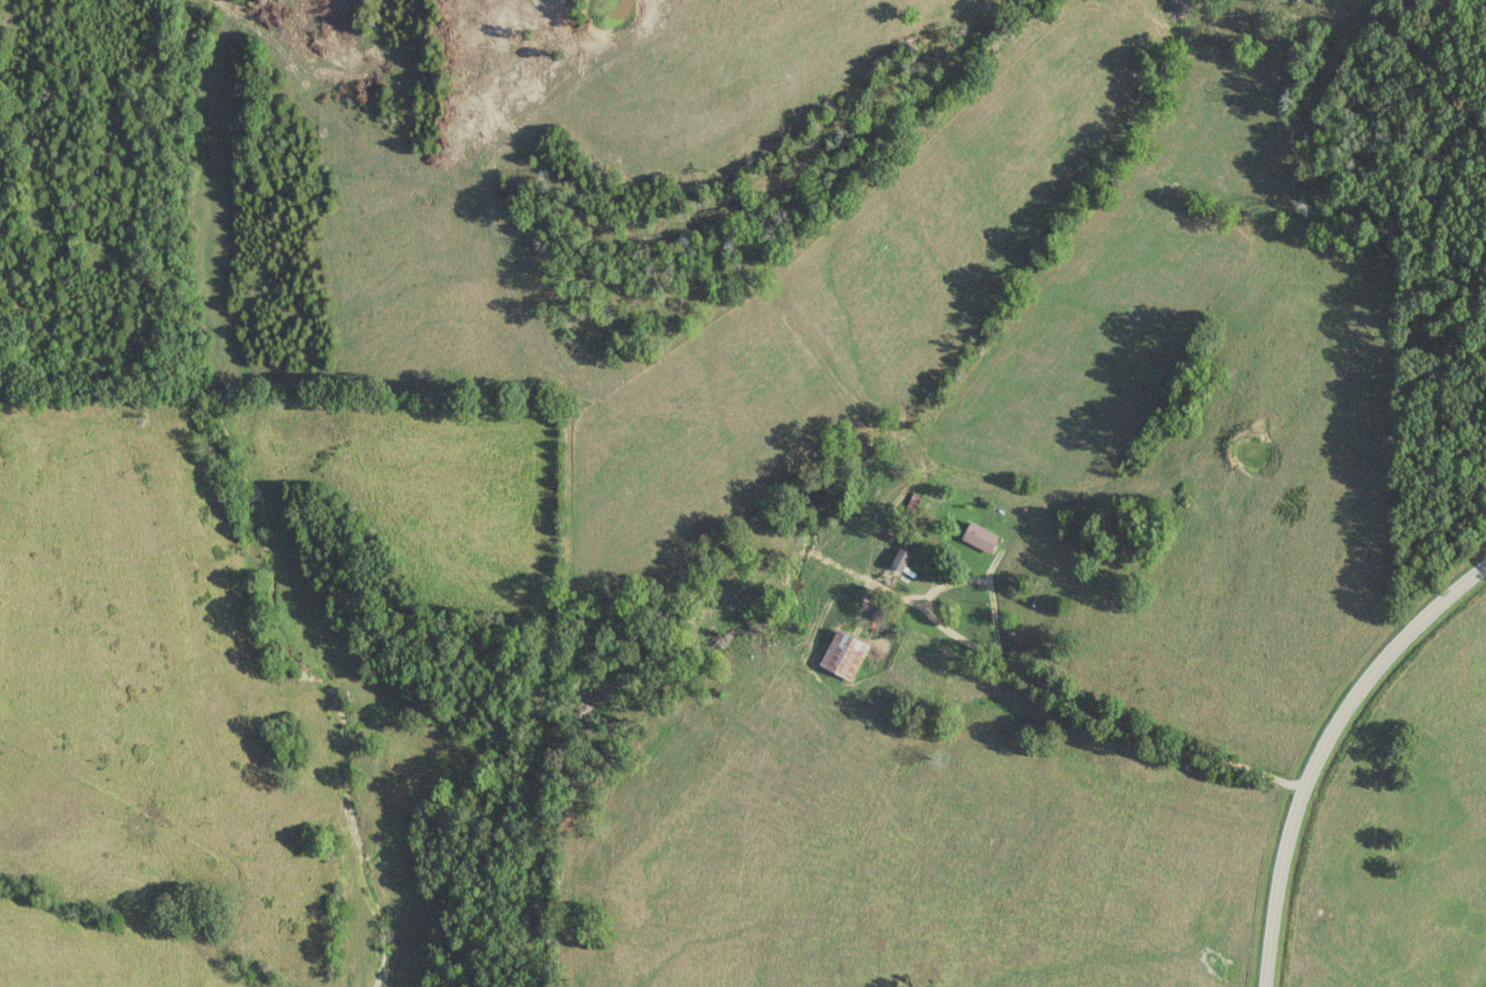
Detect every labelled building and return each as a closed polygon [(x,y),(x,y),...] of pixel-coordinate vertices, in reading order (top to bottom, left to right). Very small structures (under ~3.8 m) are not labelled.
[(964,541),(992,553),(1000,535),(972,522),(964,541)] [(903,572),(915,550),(904,544),(892,566),(903,572)] [(821,665),(853,681),(870,644),(838,629),(821,665)]
